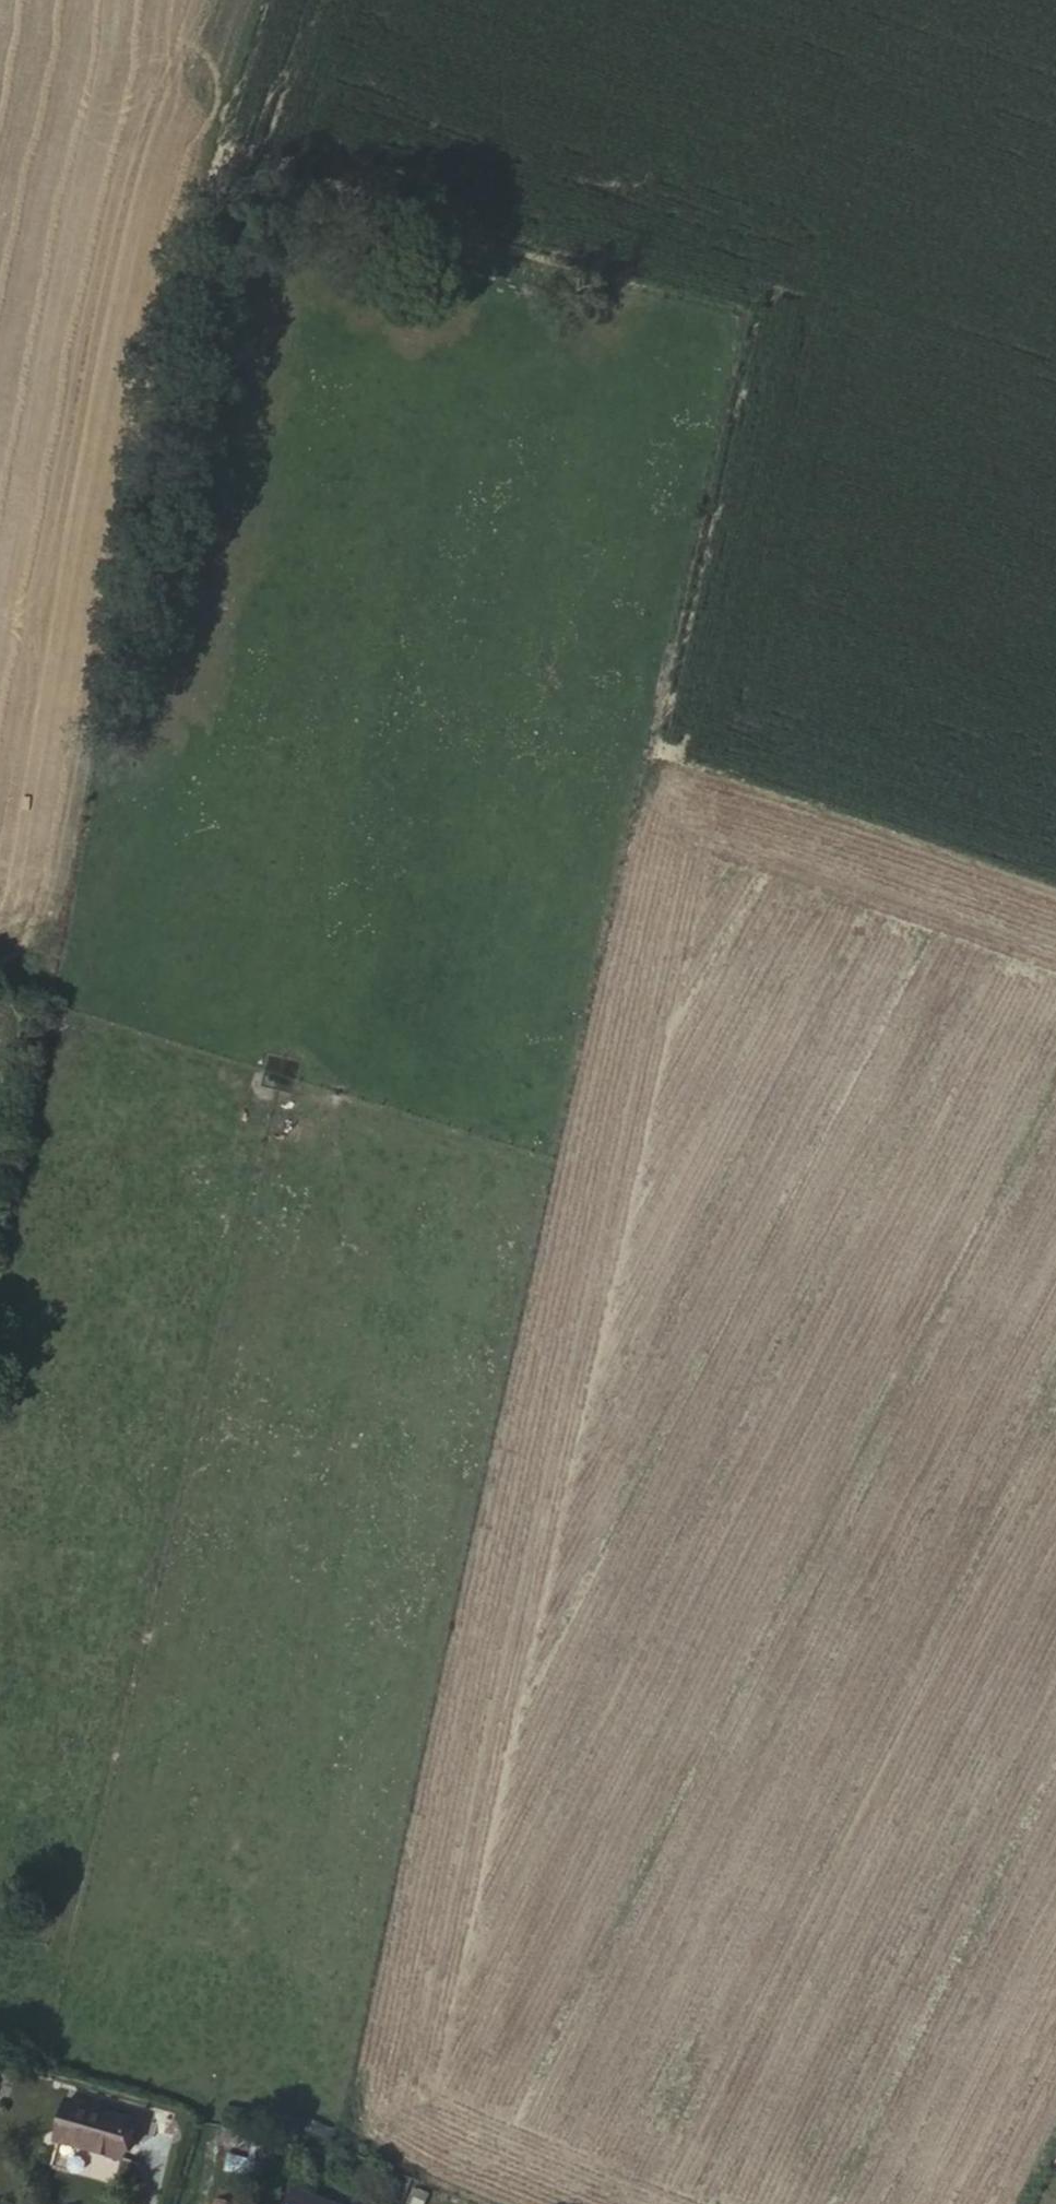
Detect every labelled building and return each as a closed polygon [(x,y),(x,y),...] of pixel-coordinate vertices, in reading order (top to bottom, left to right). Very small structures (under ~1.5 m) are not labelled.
[(90,2111),(92,2107),(69,2101),(56,2143),(120,2162),(131,2123),(105,2116),(90,2111)] [(106,2110),(92,2107),(90,2111),(105,2116),(106,2110)] [(275,2135),(229,2125),(222,2151),(268,2161),(275,2135)] [(295,2189),(289,2203),(329,2203),(295,2189)]
